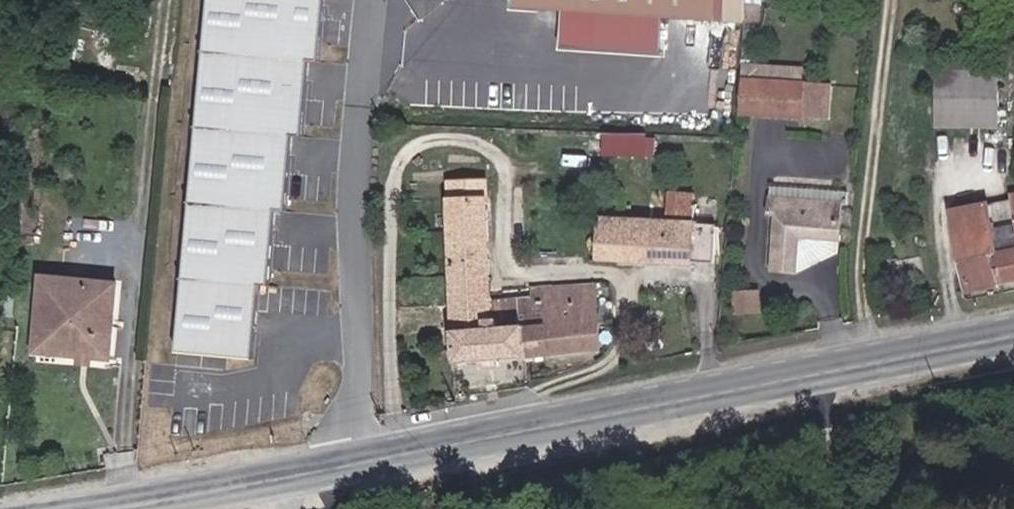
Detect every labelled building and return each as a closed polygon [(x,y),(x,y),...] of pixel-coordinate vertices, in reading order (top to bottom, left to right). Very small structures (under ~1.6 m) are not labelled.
[(178,348),(254,355),(260,280),(270,281),(276,205),(286,206),(293,130),(303,131),(309,55),(319,56),(324,0),(208,0),(178,348)] [(505,16),(541,19),(541,13),(551,14),(550,19),(578,21),(580,2),(554,0),(506,0),(505,16)] [(580,2),(600,4),(597,43),(671,49),(674,12),(754,18),(755,0),(554,0),(580,2)] [(1013,85),(1013,32),(1013,27),(979,32),(985,89),(1013,85)] [(958,93),(985,89),(979,32),(951,35),(958,93)] [(843,85),(752,80),(750,118),(840,126),(843,85)] [(652,129),(610,126),(608,155),(651,158),(652,129)] [(852,188),(779,181),(775,218),(782,219),(777,274),(805,277),(809,241),(849,243),(852,188)] [(675,221),(610,218),(607,262),(705,268),(704,193),(676,192),(675,221)] [(945,210),(962,265),(963,298),(1013,289),(1013,194),(945,210)] [(773,263),(772,245),(749,247),(751,265),(773,263)] [(534,328),(462,333),(464,365),(609,352),(600,279),(537,284),(537,297),(504,298),(505,320),(533,314),(534,328)] [(119,289),(41,282),(36,349),(65,352),(65,361),(81,362),(84,362),(84,359),(91,360),(90,363),(93,363),(113,365),(119,289)] [(65,352),(36,349),(35,358),(65,361),(65,352)] [(81,362),(81,370),(92,371),(93,363),(90,363),(91,360),(84,359),(84,362),(81,362)]
